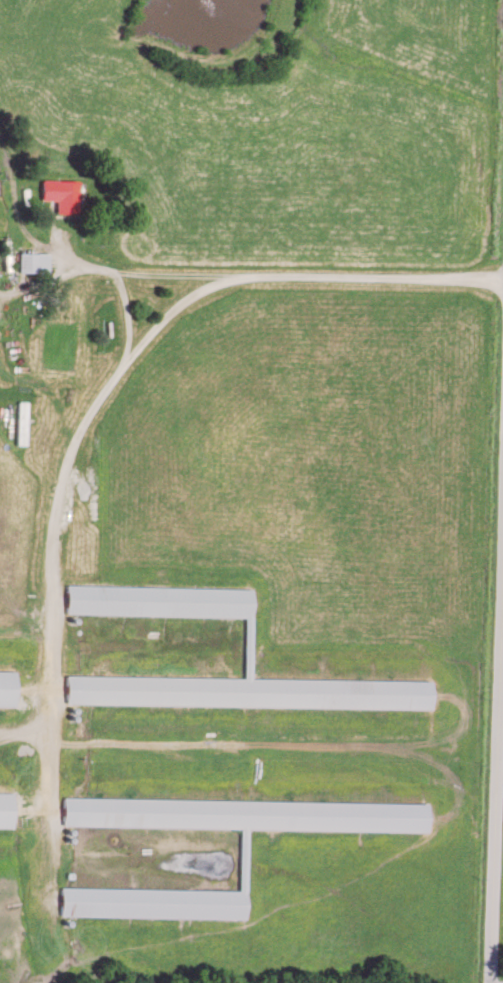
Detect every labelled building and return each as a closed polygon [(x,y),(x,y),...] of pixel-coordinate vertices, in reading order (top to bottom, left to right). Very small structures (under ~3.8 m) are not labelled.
[(79,211),(80,178),(45,177),(44,197),(59,197),(58,210),(79,211)] [(51,250),(19,249),(18,269),(50,270),(51,250)] [(69,611),(256,615),(256,586),(70,582),(69,611)] [(0,668),(0,704),(18,704),(19,669),(0,668)] [(435,707),(435,678),(254,676),(68,673),(68,701),(435,707)] [(16,825),(16,790),(0,790),(0,825),(16,825)] [(432,829),(432,801),(66,795),(66,823),(432,829)] [(251,917),(251,888),(65,885),(64,914),(251,917)]
